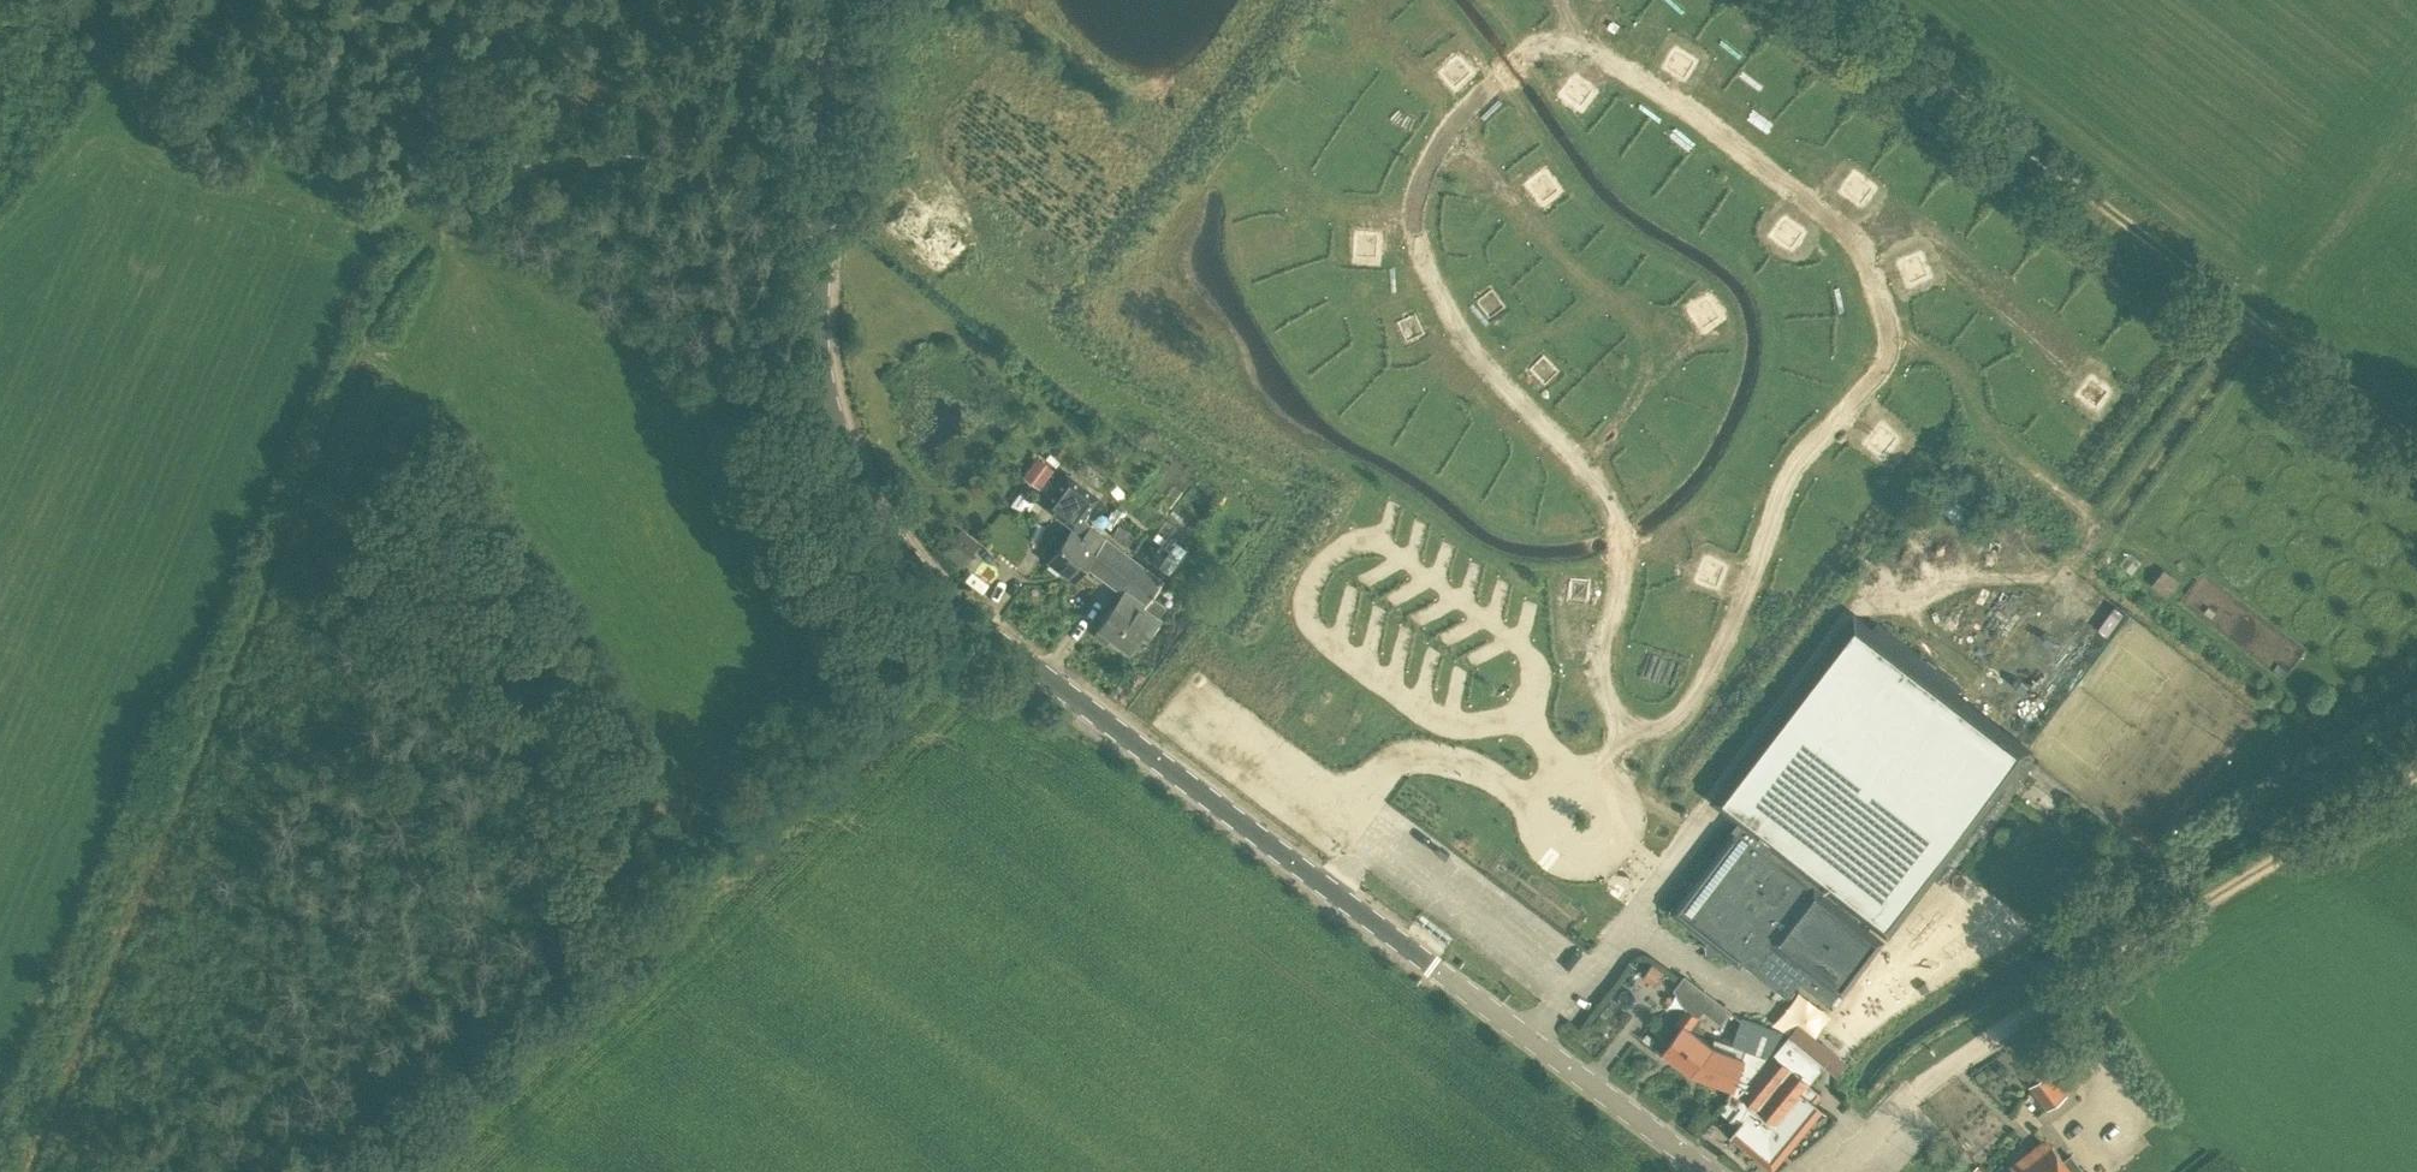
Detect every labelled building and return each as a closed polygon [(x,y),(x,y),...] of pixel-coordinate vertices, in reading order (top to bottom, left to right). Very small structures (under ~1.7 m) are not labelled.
[(1054,467),(1038,455),(1022,475),(1038,487),(1054,467)] [(1083,518),(1099,495),(1065,470),(1040,504),(1071,527),(1074,529),(1083,518)] [(1051,534),(1042,547),(1043,555),(1048,558),(1047,559),(1072,578),(1084,563),(1094,550),(1104,536),(1089,525),(1090,523),(1083,518),(1074,529),(1071,527),(1064,537),(1058,533),(1051,534)] [(1119,524),(1111,535),(1125,545),(1133,534),(1119,524)] [(1145,635),(1167,606),(1151,595),(1162,579),(1104,536),(1094,550),(1084,563),(1123,592),(1115,604),(1114,603),(1098,625),(1099,626),(1095,632),(1106,641),(1111,634),(1127,647),(1139,631),(1145,635)] [(1168,573),(1180,557),(1169,549),(1157,565),(1168,573)] [(2073,606),(2088,593),(2079,583),(2063,596),(2073,606)] [(2104,614),(2115,596),(2104,589),(2093,608),(2104,614)] [(1857,625),(1723,798),(1759,825),(1747,840),(1739,833),(1680,910),(1787,992),(1798,977),(1830,1001),(1878,940),(1862,928),(1874,912),(1886,922),(1939,855),(1954,866),(1982,830),(1967,818),(2020,750),(1857,625)] [(1868,1032),(2013,951),(2034,920),(1994,893),(1983,909),(1937,878),(1913,912),(1915,912),(1877,967),(1884,979),(1877,989),(1883,1000),(1859,1014),(1857,1016),(1861,1019),(1868,1032)] [(2123,1002),(2131,997),(2129,993),(2120,998),(2123,1002)] [(1693,1071),(1712,1045),(1688,1028),(1698,1015),(1687,1007),(1678,1020),(1683,1024),(1664,1049),(1693,1071)] [(1824,1064),(1788,1035),(1743,1018),(1730,1052),(1712,1045),(1693,1071),(1733,1085),(1728,1100),(1738,1108),(1731,1116),(1770,1149),(1819,1090),(1810,1082),(1824,1064)] [(2065,1067),(2085,1054),(2068,1030),(2049,1044),(2065,1067)] [(2048,1108),(2067,1093),(2049,1070),(2030,1085),(2048,1108)] [(2046,1137),(2011,1164),(2016,1171),(2015,1171),(2074,1171),(2053,1144),(2052,1144),(2046,1137)]
